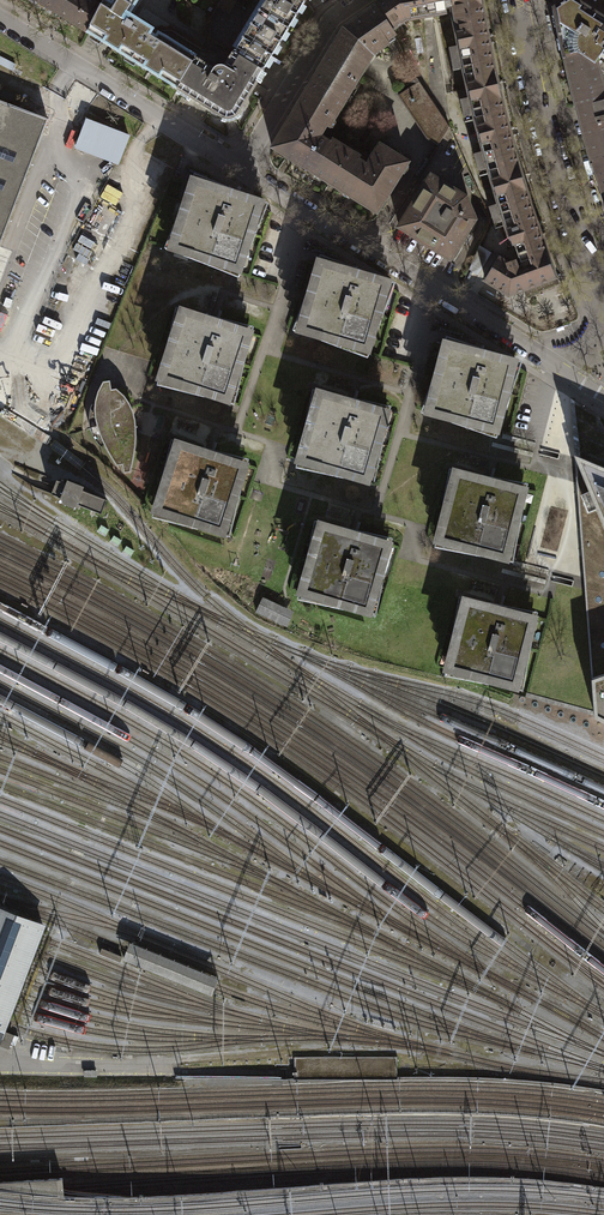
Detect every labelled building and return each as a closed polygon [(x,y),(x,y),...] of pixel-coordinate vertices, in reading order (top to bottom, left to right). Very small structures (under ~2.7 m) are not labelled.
[(40,4),(61,17),(86,32),(100,6),(89,0),(42,0),(40,4)] [(233,54),(225,69),(218,67),(216,68),(212,72),(193,60),(194,58),(158,36),(155,38),(149,36),(152,31),(127,17),(136,3),(132,0),(114,0),(111,5),(102,1),(100,6),(86,32),(105,45),(222,118),(229,118),(237,115),(250,89),(262,72),(233,54)] [(262,72),(265,67),(305,0),(304,0),(264,0),(233,54),(262,72)] [(391,32),(404,20),(446,14),(445,8),(452,9),(478,137),(511,246),(516,245),(522,266),(517,267),(517,265),(513,261),(509,264),(499,258),(486,279),(509,293),(524,288),(554,278),(539,237),(523,189),(508,133),(497,86),(486,36),(480,0),(386,0),(375,7),(391,32)] [(564,58),(577,54),(594,65),(601,57),(603,59),(603,21),(570,0),(568,0),(554,12),(561,46),(564,58)] [(391,32),(375,7),(351,23),(344,29),(336,40),(351,49),(348,53),(367,64),(372,56),(386,47),(386,41),(394,37),(391,32)] [(351,49),(336,40),(321,67),(312,81),(345,100),(367,64),(348,53),(351,49)] [(594,65),(577,54),(564,58),(579,121),(592,162),(603,158),(603,84),(603,83),(602,83),(598,68),(594,65)] [(414,83),(397,94),(426,137),(436,144),(448,126),(417,78),(413,80),(414,83)] [(345,100),(312,81),(291,116),(287,123),(302,132),(305,127),(317,134),(320,135),(325,127),(328,129),(345,100)] [(47,118),(0,101),(0,241),(47,118)] [(129,135),(85,119),(74,149),(118,166),(129,135)] [(302,132),(287,123),(271,149),(288,159),(311,173),(327,146),(318,141),(316,138),(317,134),(305,127),(302,132)] [(327,146),(311,173),(329,184),(351,197),(360,183),(356,181),(365,167),(357,162),(360,158),(330,141),(327,146)] [(360,183),(351,197),(378,215),(393,189),(409,163),(378,147),(370,162),(372,165),(368,170),(365,167),(356,181),(360,183)] [(592,162),(603,202),(603,158),(592,162)] [(465,197),(430,177),(399,228),(425,243),(449,261),(473,220),(465,197)] [(193,186),(174,249),(237,269),(257,206),(193,186)] [(490,252),(480,246),(469,270),(478,275),(490,252)] [(320,264),(301,331),(367,349),(385,283),(320,264)] [(184,313),(163,378),(227,398),(247,333),(184,313)] [(446,346),(429,412),(495,429),(513,363),(446,346)] [(112,392),(110,384),(103,385),(99,392),(96,400),(95,411),(96,423),(98,432),(103,443),(107,453),(112,462),(116,468),(123,467),(124,476),(130,475),(133,464),(135,450),(136,438),(136,428),(133,416),(129,406),(123,397),(116,392),(112,392)] [(319,393),(300,460),(365,479),(385,412),(319,393)] [(177,444),(156,509),(221,531),(243,466),(177,444)] [(574,454),(594,715),(603,720),(603,467),(574,454)] [(456,474),(439,540),(505,556),(521,490),(456,474)] [(106,500),(81,490),(83,487),(67,480),(65,485),(56,482),(53,490),(51,495),(59,498),(57,503),(74,509),(75,504),(100,514),(106,500)] [(321,524),(303,591),(367,609),(386,543),(321,524)] [(256,611),(275,620),(282,606),(263,597),(256,611)] [(467,600),(449,666),(515,684),(533,618),(467,600)] [(293,611),(282,606),(275,620),(286,626),(293,611)] [(1,1041),(5,1032),(7,1025),(14,1008),(19,994),(24,981),(30,967),(35,953),(40,938),(45,926),(0,909),(0,1045),(1,1041)] [(99,954),(120,963),(123,957),(102,949),(99,954)] [(0,1045),(0,1046),(9,1050),(11,1045),(15,1036),(5,1032),(1,1041),(0,1045)] [(295,1058),(295,1078),(397,1078),(397,1058),(295,1058)]
